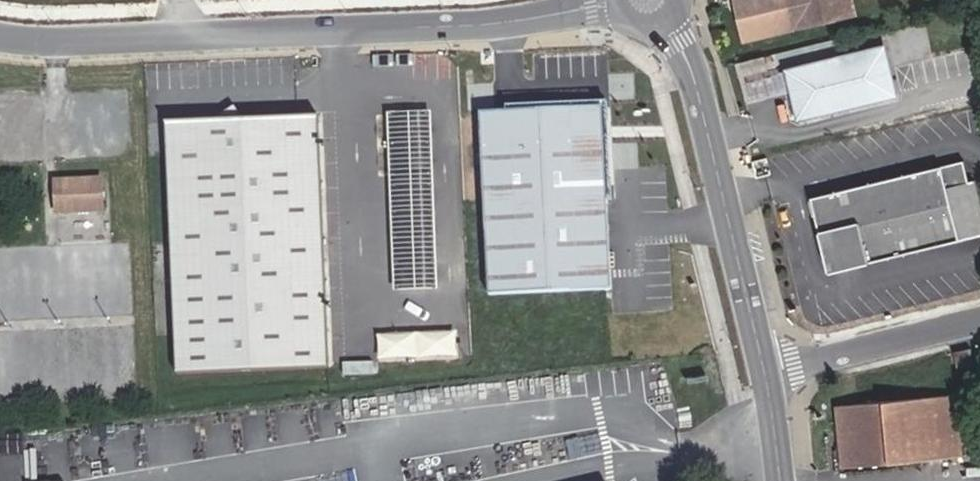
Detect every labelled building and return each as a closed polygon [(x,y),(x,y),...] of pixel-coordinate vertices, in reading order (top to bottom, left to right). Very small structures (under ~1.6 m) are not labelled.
[(743,43),(860,15),(857,0),(733,0),(743,43)] [(791,70),(802,118),(899,94),(887,45),(791,70)] [(490,295),(612,287),(601,106),(479,114),(490,295)] [(178,374),(330,366),(316,117),(270,120),(251,133),(233,108),(191,135),(184,124),(164,125),(178,374)] [(436,289),(430,112),(390,114),(396,291),(436,289)] [(828,253),(849,267),(979,234),(979,188),(978,180),(971,182),(966,159),(815,197),(828,253)] [(102,211),(100,182),(56,184),(58,213),(102,211)] [(828,253),(832,271),(849,267),(828,253)] [(461,332),(379,331),(378,357),(461,358),(461,332)] [(961,366),(977,362),(973,347),(958,351),(961,366)] [(850,433),(851,440),(845,441),(847,463),(961,452),(956,394),(841,405),(844,433),(850,433)]
